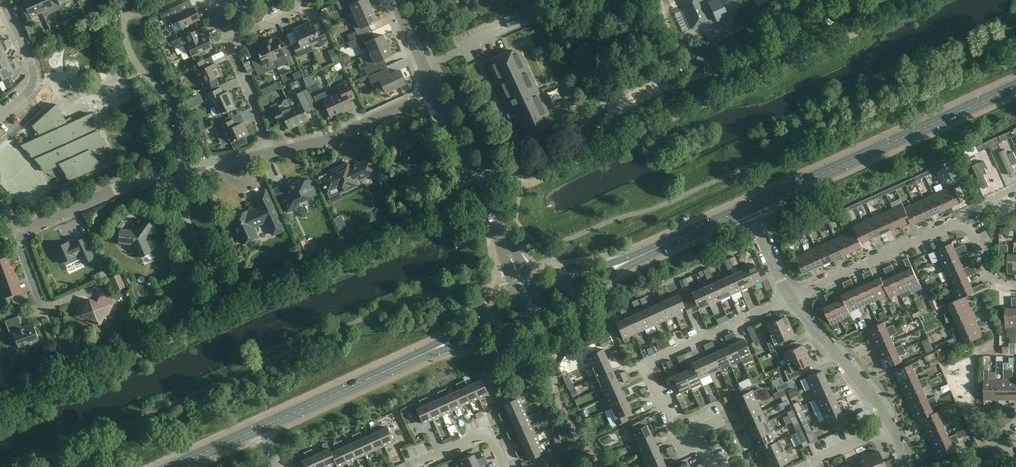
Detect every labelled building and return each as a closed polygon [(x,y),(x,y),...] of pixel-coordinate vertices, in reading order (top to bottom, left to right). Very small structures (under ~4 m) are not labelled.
[(25,4),(19,7),(27,25),(33,22),(31,17),(42,12),(36,0),(23,0),(25,4)] [(55,12),(61,9),(57,0),(36,0),(42,12),(44,17),(55,12)] [(372,9),(367,0),(360,0),(358,1),(358,0),(345,0),(342,1),(347,11),(349,12),(352,10),(355,17),(372,9)] [(692,29),(698,26),(697,24),(707,20),(699,2),(703,0),(679,0),(692,29)] [(708,2),(717,21),(729,16),(721,0),(713,0),(708,2)] [(163,22),(169,19),(171,24),(179,21),(181,27),(200,19),(194,7),(183,12),(180,5),(160,14),(163,22)] [(377,21),(372,9),(355,17),(358,23),(353,25),(358,36),(371,30),(369,25),(377,21)] [(525,11),(511,15),(514,26),(528,23),(525,11)] [(302,25),(311,46),(317,43),(319,47),(329,43),(323,31),(317,34),(312,21),(302,25)] [(311,46),(302,25),(292,30),(298,43),(292,45),(297,57),(313,50),(311,46)] [(189,58),(192,56),(192,57),(213,48),(207,34),(200,37),(197,30),(168,43),(169,46),(171,46),(173,45),(175,49),(184,45),(189,58)] [(370,53),(388,45),(383,34),(371,40),(367,33),(349,41),(352,48),(358,46),(360,51),(368,47),(370,53)] [(265,42),(274,60),(277,67),(288,63),(289,66),(295,64),(288,48),(283,51),(277,38),(272,40),(272,39),(265,42)] [(10,43),(8,39),(1,42),(0,41),(0,47),(10,43)] [(277,67),(274,60),(265,42),(259,45),(260,46),(255,48),(261,61),(253,64),(258,76),(277,67)] [(7,55),(4,50),(11,47),(10,43),(0,47),(0,58),(7,55)] [(392,55),(388,45),(370,53),(373,58),(365,62),(367,66),(363,68),(367,75),(383,68),(380,61),(392,55)] [(529,138),(531,137),(533,139),(538,137),(538,134),(540,133),(542,135),(547,133),(547,130),(549,129),(543,117),(549,114),(521,53),(519,54),(519,52),(517,53),(516,51),(512,53),(511,51),(494,59),(495,61),(491,63),(492,65),(490,65),(491,67),(490,68),(513,118),(517,116),(519,121),(521,120),(529,138)] [(18,61),(16,58),(9,61),(7,55),(0,58),(0,70),(18,61)] [(218,83),(216,77),(220,75),(215,63),(204,68),(201,61),(203,60),(189,66),(195,79),(199,77),(205,89),(218,83)] [(0,70),(0,81),(15,74),(12,68),(15,67),(16,68),(20,66),(18,61),(0,70)] [(395,88),(405,84),(405,83),(403,84),(398,72),(399,71),(399,70),(386,76),(383,71),(369,77),(372,83),(380,79),(385,92),(386,92),(385,91),(395,86),(395,88)] [(333,94),(341,113),(352,108),(347,97),(352,94),(353,97),(354,96),(347,82),(338,86),(341,91),(333,94)] [(265,95),(282,92),(281,84),(264,87),(265,95)] [(575,84),(565,88),(568,96),(578,91),(575,84)] [(205,94),(208,101),(211,99),(218,114),(226,110),(227,112),(235,108),(228,91),(223,93),(220,87),(205,94)] [(288,98),(287,98),(299,125),(309,120),(305,112),(315,108),(307,89),(297,94),(298,97),(294,99),(288,98)] [(341,113),(333,94),(328,97),(325,92),(314,97),(320,111),(321,111),(320,109),(325,106),(331,117),(341,113)] [(270,106),(277,121),(278,125),(285,122),(288,129),(299,125),(287,98),(284,100),(282,104),(278,106),(277,103),(270,106)] [(56,104),(32,126),(35,130),(36,129),(38,131),(35,133),(37,138),(21,145),(45,172),(57,166),(61,172),(64,170),(67,175),(66,176),(69,181),(102,166),(99,161),(97,161),(94,156),(97,154),(94,149),(105,144),(92,113),(73,121),(70,117),(65,120),(60,112),(61,111),(56,104)] [(247,143),(244,136),(247,135),(242,123),(235,125),(233,119),(220,125),(228,143),(231,142),(234,148),(247,143)] [(1011,138),(1009,132),(999,136),(1002,142),(1011,138)] [(412,163),(429,155),(420,136),(418,138),(416,138),(414,138),(413,136),(414,136),(412,133),(393,142),(401,159),(402,159),(406,157),(407,157),(407,158),(408,159),(409,158),(410,158),(412,163)] [(965,152),(968,158),(990,148),(987,142),(965,152)] [(1000,152),(1010,175),(1015,173),(1012,165),(1015,163),(1015,158),(1013,151),(1007,153),(1005,149),(1000,152)] [(369,158),(355,165),(354,165),(354,166),(354,167),(349,169),(347,164),(348,163),(330,171),(331,171),(332,173),(326,176),(326,174),(319,177),(321,183),(323,182),(325,186),(323,186),(324,188),(325,187),(332,202),(343,197),(341,192),(358,184),(357,184),(355,181),(376,172),(369,158)] [(983,188),(989,186),(984,174),(987,173),(985,168),(988,167),(985,160),(973,164),(983,188)] [(788,239),(886,195),(946,168),(944,164),(786,236),(788,239)] [(280,196),(287,212),(297,208),(295,204),(316,195),(308,179),(301,182),(299,179),(283,186),(281,181),(280,181),(286,194),(280,196)] [(954,185),(944,190),(951,207),(962,203),(954,185)] [(951,207),(944,190),(934,194),(942,212),(951,207)] [(246,212),(230,219),(236,230),(238,229),(244,243),(257,236),(253,227),(263,223),(263,222),(267,220),(273,235),(283,230),(265,191),(255,195),(260,207),(247,214),(246,212)] [(934,194),(924,199),(932,216),(942,212),(934,194)] [(922,220),(932,216),(924,199),(914,203),(922,220)] [(914,203),(905,207),(904,208),(910,221),(912,225),(922,220),(914,203)] [(903,204),(893,208),(901,226),(910,221),(904,208),(905,207),(903,204)] [(883,213),(891,230),(901,226),(893,208),(883,213)] [(883,213),(873,217),(881,235),(891,230),(883,213)] [(871,239),(881,235),(873,217),(863,222),(871,239)] [(132,230),(121,229),(119,232),(118,241),(119,243),(133,245),(138,257),(141,257),(149,253),(151,251),(146,239),(153,228),(152,225),(145,220),(142,220),(135,229),(136,229),(135,230),(133,231),(132,231),(132,230)] [(861,244),(862,243),(871,239),(863,222),(853,226),(855,230),(861,244)] [(845,234),(853,252),(863,247),(862,243),(861,244),(855,230),(845,234)] [(845,234),(835,239),(843,256),(853,252),(845,234)] [(56,247),(54,248),(61,263),(75,257),(75,258),(77,259),(78,259),(80,258),(83,263),(94,258),(85,238),(73,243),(74,244),(70,246),(68,242),(67,242),(69,245),(66,246),(64,243),(61,245),(60,244),(56,246),(56,247)] [(304,239),(297,243),(305,260),(318,254),(314,247),(309,249),(304,239)] [(826,243),(833,261),(843,256),(835,239),(826,243)] [(826,243),(816,248),(824,265),(833,261),(826,243)] [(935,251),(940,261),(967,249),(965,244),(955,249),(952,243),(935,251)] [(999,266),(1008,266),(1008,273),(1015,273),(1015,247),(1014,247),(1014,254),(1008,255),(1008,245),(999,245),(999,266)] [(816,248),(806,252),(814,269),(824,265),(816,248)] [(944,271),(961,263),(959,257),(969,253),(967,249),(940,261),(944,271)] [(814,269),(806,252),(796,257),(804,274),(814,269)] [(735,256),(730,258),(732,263),(734,268),(739,265),(735,256)] [(19,292),(21,291),(8,257),(0,260),(0,286),(4,297),(19,292)] [(902,272),(910,289),(920,285),(908,258),(904,260),(908,270),(902,272)] [(944,271),(949,280),(976,268),(974,264),(964,268),(961,263),(944,271)] [(755,265),(744,270),(751,286),(767,279),(762,268),(757,270),(755,265)] [(910,289),(902,272),(897,275),(892,265),(888,267),(900,294),(910,289)] [(900,294),(888,267),(884,269),(888,278),(883,281),(889,295),(890,298),(900,294)] [(949,280),(953,290),(970,283),(968,277),(977,273),(976,268),(949,280)] [(733,274),(741,291),(751,286),(744,270),(733,274)] [(879,299),(889,295),(883,281),(881,277),(876,280),(871,270),(867,272),(879,299)] [(879,299),(867,272),(863,274),(867,284),(861,286),(869,304),(879,299)] [(125,287),(119,274),(110,278),(116,291),(125,287)] [(733,274),(723,279),(730,296),(741,291),(733,274)] [(730,296),(723,279),(713,284),(720,300),(730,296)] [(869,304),(861,286),(856,289),(851,279),(847,281),(859,308),(860,308),(861,312),(871,308),(869,304)] [(849,313),(850,312),(859,308),(847,281),(843,283),(847,293),(841,295),(843,299),(849,313)] [(966,297),(985,288),(983,284),(973,288),(970,283),(953,290),(958,300),(966,297)] [(713,284),(702,288),(710,305),(720,300),(713,284)] [(694,299),(688,301),(693,312),(710,305),(702,288),(691,293),(694,299)] [(829,294),(841,321),(851,316),(850,312),(849,313),(843,299),(838,301),(833,292),(829,294)] [(841,321),(829,294),(825,295),(829,305),(823,308),(831,325),(841,321)] [(693,312),(688,301),(683,304),(679,295),(668,299),(676,316),(686,311),(688,315),(693,312)] [(108,315),(114,302),(100,296),(97,302),(94,301),(89,299),(86,306),(82,304),(78,312),(80,313),(81,316),(80,318),(89,322),(93,324),(96,323),(97,323),(97,324),(98,324),(99,323),(99,322),(102,321),(103,318),(104,318),(106,319),(108,315)] [(945,313),(947,317),(970,306),(966,297),(958,300),(949,304),(951,310),(945,313)] [(915,305),(920,313),(930,307),(925,298),(915,305)] [(1012,298),(1012,308),(1005,309),(1005,327),(1007,327),(1007,337),(1010,337),(1010,343),(1015,343),(1015,298),(1012,298)] [(668,299),(658,304),(665,321),(676,316),(668,299)] [(647,309),(655,325),(665,321),(658,304),(647,309)] [(958,324),(975,316),(970,306),(947,317),(949,321),(955,318),(958,324)] [(647,309),(637,314),(644,330),(655,325),(647,309)] [(721,323),(730,319),(726,310),(716,315),(721,323)] [(873,312),(868,315),(872,322),(877,319),(873,312)] [(637,314),(627,318),(634,335),(644,330),(637,314)] [(12,332),(18,347),(29,343),(30,346),(40,342),(33,323),(22,327),(18,316),(5,321),(10,333),(12,332)] [(954,332),(956,337),(979,326),(975,316),(958,324),(961,329),(954,332)] [(770,335),(791,326),(787,318),(786,319),(785,317),(766,326),(770,335)] [(634,335),(627,318),(616,323),(623,339),(634,335)] [(872,340),(896,329),(894,325),(887,328),(884,322),(867,330),(872,340)] [(752,326),(747,328),(753,343),(759,340),(752,326)] [(784,347),(782,341),(794,336),(793,334),(794,334),(791,326),(770,335),(772,340),(767,342),(772,353),(775,351),(784,347)] [(984,336),(979,326),(956,337),(958,341),(965,338),(967,344),(984,336)] [(872,340),(876,350),(893,342),(891,336),(898,333),(896,329),(872,340)] [(661,349),(678,341),(674,333),(658,341),(661,349)] [(594,343),(596,346),(597,349),(613,342),(610,336),(594,343)] [(744,339),(734,344),(741,361),(743,364),(753,359),(744,339)] [(876,350),(880,360),(905,349),(903,345),(896,348),(893,342),(876,350)] [(731,365),(741,361),(734,344),(723,349),(731,365)] [(775,351),(778,357),(783,354),(787,364),(808,354),(804,346),(803,347),(802,345),(790,351),(788,345),(784,347),(775,351)] [(591,367),(608,360),(603,349),(586,356),(591,367)] [(723,349),(713,354),(720,370),(731,365),(723,349)] [(905,349),(880,360),(885,370),(902,362),(900,356),(906,353),(905,349)] [(702,358),(710,375),(720,370),(713,354),(702,358)] [(808,354),(787,364),(792,373),(786,375),(789,381),(802,375),(799,370),(811,364),(810,363),(811,362),(808,354)] [(693,368),(694,367),(700,379),(710,375),(702,358),(691,363),(693,368)] [(608,360),(591,367),(596,378),(612,370),(608,360)] [(899,382),(917,374),(914,369),(921,366),(919,361),(895,372),(899,382)] [(693,368),(684,372),(691,388),(702,383),(700,379),(694,367),(693,368)] [(989,369),(984,369),(984,400),(996,400),(996,380),(989,380),(989,369)] [(1004,380),(996,380),(996,400),(1008,400),(1008,369),(1004,369),(1004,380)] [(601,388),(617,381),(612,370),(596,378),(601,388)] [(811,389),(827,382),(822,371),(806,378),(811,389)] [(691,388),(684,372),(673,377),(680,393),(691,388)] [(478,382),(472,384),(479,399),(489,394),(479,374),(475,376),(478,382)] [(930,375),(926,377),(919,380),(917,374),(899,382),(904,392),(930,380),(930,379),(931,379),(930,375)] [(460,382),(470,403),(479,399),(472,384),(467,386),(465,380),(460,382)] [(904,392),(908,402),(926,394),(923,388),(930,385),(929,385),(932,383),(930,380),(904,392)] [(617,381),(601,388),(605,398),(622,391),(617,381)] [(459,390),(454,392),(460,407),(470,403),(460,382),(456,384),(459,390)] [(827,382),(811,389),(815,399),(832,392),(827,382)] [(449,395),(446,389),(442,391),(451,411),(460,407),(454,392),(449,395)] [(736,398),(741,408),(757,401),(752,390),(736,398)] [(440,398),(435,401),(442,416),(451,411),(442,391),(438,392),(440,398)] [(610,409),(626,401),(622,391),(605,398),(610,409)] [(792,394),(796,400),(802,397),(798,391),(792,394)] [(832,392),(815,399),(820,410),(836,402),(832,392)] [(926,394),(908,402),(913,412),(937,401),(936,400),(940,398),(938,395),(928,400),(926,394)] [(776,400),(778,404),(788,399),(786,395),(781,397),(781,398),(776,400)] [(427,397),(423,399),(433,420),(442,416),(435,401),(430,403),(427,397)] [(500,418),(523,407),(519,398),(504,404),(506,410),(499,414),(500,418)] [(423,399),(419,401),(422,407),(416,409),(423,424),(433,420),(423,399)] [(780,409),(785,407),(790,404),(788,399),(778,404),(780,409)] [(626,401),(610,409),(617,425),(628,420),(626,415),(631,412),(626,401)] [(741,408),(745,419),(762,411),(757,401),(741,408)] [(921,420),(934,414),(932,408),(939,405),(937,401),(913,412),(917,422),(921,420)] [(824,419),(825,420),(841,413),(836,402),(820,410),(822,415),(818,417),(820,421),(824,419)] [(510,418),(512,423),(527,417),(523,407),(500,418),(501,421),(510,418)] [(762,411),(745,419),(750,429),(769,421),(767,415),(764,416),(762,411)] [(921,420),(925,430),(952,418),(951,417),(953,416),(951,413),(941,418),(938,412),(934,414),(921,420)] [(841,413),(825,420),(830,431),(846,424),(841,413)] [(507,433),(508,436),(531,426),(527,417),(512,423),(515,428),(507,433)] [(952,418),(925,430),(930,440),(947,432),(945,426),(951,423),(951,422),(953,421),(952,418)] [(373,421),(384,446),(394,442),(387,427),(382,430),(377,419),(373,421)] [(374,433),(368,436),(375,450),(384,446),(373,421),(369,423),(371,427),(374,433)] [(755,440),(771,432),(768,426),(771,424),(769,421),(750,429),(755,440)] [(636,443),(652,436),(647,425),(642,427),(639,422),(628,427),(636,443)] [(519,437),(521,442),(536,435),(531,426),(508,436),(510,439),(519,437)] [(947,432),(930,440),(934,449),(963,436),(966,434),(963,428),(955,431),(956,434),(950,437),(947,432)] [(796,446),(801,444),(807,441),(802,430),(791,435),(796,446)] [(366,455),(375,450),(368,436),(363,438),(361,432),(356,434),(366,455)] [(776,443),(776,442),(771,432),(755,440),(760,451),(764,449),(764,448),(776,443)] [(355,442),(350,444),(356,459),(366,455),(356,434),(352,436),(355,442)] [(515,452),(517,455),(540,444),(536,435),(521,442),(523,447),(515,452)] [(652,436),(636,443),(640,454),(657,446),(652,436)] [(963,436),(934,449),(939,459),(956,452),(953,446),(960,443),(960,442),(965,439),(963,436)] [(350,444),(345,446),(342,440),(338,442),(347,463),(356,459),(350,444)] [(764,449),(769,458),(785,451),(780,440),(776,442),(776,443),(764,448),(764,449)] [(332,452),(331,452),(336,463),(337,466),(338,466),(347,463),(338,442),(334,444),(336,450),(332,452)] [(336,463),(331,452),(332,452),(327,443),(323,445),(325,451),(320,453),(327,466),(328,466),(336,463)] [(544,454),(540,444),(517,455),(518,458),(527,455),(529,461),(544,454)] [(657,446),(640,454),(645,464),(661,457),(657,446)] [(308,451),(315,466),(327,466),(320,453),(315,455),(312,449),(308,451)] [(304,453),(307,459),(301,461),(304,466),(315,466),(308,451),(304,453)] [(769,458),(772,466),(778,466),(790,462),(785,451),(769,458)] [(874,466),(893,466),(890,461),(884,463),(879,451),(877,452),(877,451),(869,454),(874,466)] [(487,460),(485,457),(477,460),(474,454),(459,461),(462,466),(472,466),(487,460)] [(869,454),(861,458),(861,459),(860,460),(863,466),(874,466),(869,454)] [(645,464),(646,466),(666,466),(661,457),(645,464)] [(536,461),(535,458),(529,461),(528,459),(521,462),(523,466),(536,461)]
